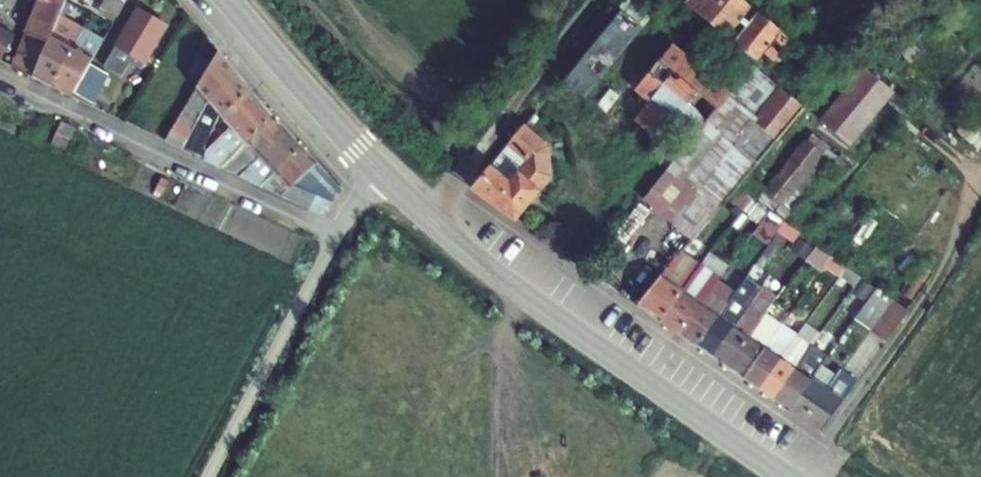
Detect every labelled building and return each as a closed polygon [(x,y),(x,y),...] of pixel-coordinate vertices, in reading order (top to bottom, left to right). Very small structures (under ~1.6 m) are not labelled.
[(26,35),(48,44),(59,16),(66,0),(41,0),(26,35)] [(117,19),(127,0),(107,0),(101,10),(117,19)] [(619,11),(641,30),(652,17),(632,0),(629,0),(619,11)] [(741,0),(691,0),(686,6),(757,64),(764,54),(777,65),(794,44),(741,0)] [(117,19),(101,10),(98,15),(114,24),(117,19)] [(138,10),(104,67),(122,78),(130,63),(141,70),(167,26),(138,10)] [(641,30),(619,11),(563,80),(585,98),(641,30)] [(52,88),(83,29),(59,16),(48,44),(33,79),(52,88)] [(83,29),(91,33),(95,26),(86,22),(83,29)] [(14,34),(0,27),(0,60),(14,34)] [(91,33),(83,29),(52,88),(71,97),(74,94),(90,65),(104,40),(91,33)] [(33,79),(48,44),(26,35),(12,68),(33,79)] [(639,89),(653,101),(637,121),(665,144),(682,125),(696,137),(730,95),(674,47),(639,89)] [(214,64),(203,82),(169,142),(187,149),(214,103),(240,76),(220,53),(214,64)] [(187,74),(203,82),(214,64),(199,54),(187,74)] [(858,64),(837,89),(843,94),(820,123),(849,146),(893,92),(858,64)] [(90,65),(74,94),(92,104),(108,75),(90,65)] [(696,189),(780,91),(756,71),(733,98),(730,95),(696,137),(645,201),(691,241),(720,208),(696,189)] [(214,103),(187,149),(209,159),(217,133),(254,93),(240,76),(214,103)] [(749,174),(803,110),(780,91),(696,189),(720,208),(728,199),(738,187),(749,174)] [(217,133),(209,159),(230,169),(274,116),(265,106),(254,93),(217,133)] [(979,151),(980,149),(980,123),(971,114),(956,131),(979,151)] [(274,116),(230,169),(245,176),(289,133),(274,116)] [(474,186),(516,217),(551,171),(550,141),(526,122),(474,186)] [(289,133),(245,176),(266,185),(303,149),(289,133)] [(783,203),(827,149),(811,136),(766,190),(783,203)] [(826,171),(837,157),(827,149),(783,203),(793,212),(826,171)] [(334,189),(319,169),(301,187),(320,208),(334,189)] [(766,190),(749,174),(738,187),(754,199),(770,210),(784,221),(785,222),(793,212),(783,203),(766,190)] [(728,199),(744,212),(754,199),(738,187),(728,199)] [(767,213),(753,204),(746,214),(760,224),(767,213)] [(784,221),(770,210),(767,213),(760,224),(758,227),(773,237),(777,231),(784,221)] [(785,222),(784,221),(777,231),(794,242),(801,233),(785,222)] [(773,237),(758,227),(752,235),(767,245),(773,237)] [(804,260),(812,248),(798,238),(790,250),(804,260)] [(829,256),(814,246),(812,248),(804,260),(819,270),(823,265),(829,256)] [(664,276),(640,305),(661,320),(684,291),(688,285),(695,275),(702,266),(684,253),(664,276)] [(840,276),(846,268),(829,256),(823,265),(840,276)] [(688,285),(684,291),(661,320),(679,333),(701,302),(711,287),(718,278),(725,270),(708,258),(702,266),(695,275),(688,285)] [(860,278),(846,268),(840,276),(854,287),(860,278)] [(701,302),(679,333),(695,344),(717,314),(721,308),(727,299),(734,290),(718,278),(711,287),(701,302)] [(711,356),(734,324),(756,294),(760,289),(744,278),(739,284),(734,290),(727,299),(721,308),(717,314),(695,344),(711,356)] [(878,287),(853,321),(869,332),(893,298),(878,287)] [(734,324),(711,356),(727,367),(749,336),(753,330),(760,321),(767,311),(772,304),(775,300),(760,289),(756,294),(734,324)] [(893,298),(869,332),(884,343),(909,309),(893,298)] [(749,336),(727,367),(743,378),(770,341),(783,323),(767,311),(760,321),(753,330),(749,336)] [(743,378),(759,389),(787,349),(798,334),(783,323),(770,341),(743,378)] [(787,349),(759,389),(774,400),(796,368),(802,360),(813,345),(798,334),(787,349)] [(796,368),(774,400),(789,410),(812,379),(815,374),(821,367),(822,365),(828,356),(813,345),(802,360),(796,368)] [(789,410),(804,421),(827,390),(830,385),(836,378),(821,367),(815,374),(812,379),(789,410)] [(827,390),(804,421),(819,432),(856,381),(841,370),(840,371),(837,376),(836,378),(830,385),(827,390)]
